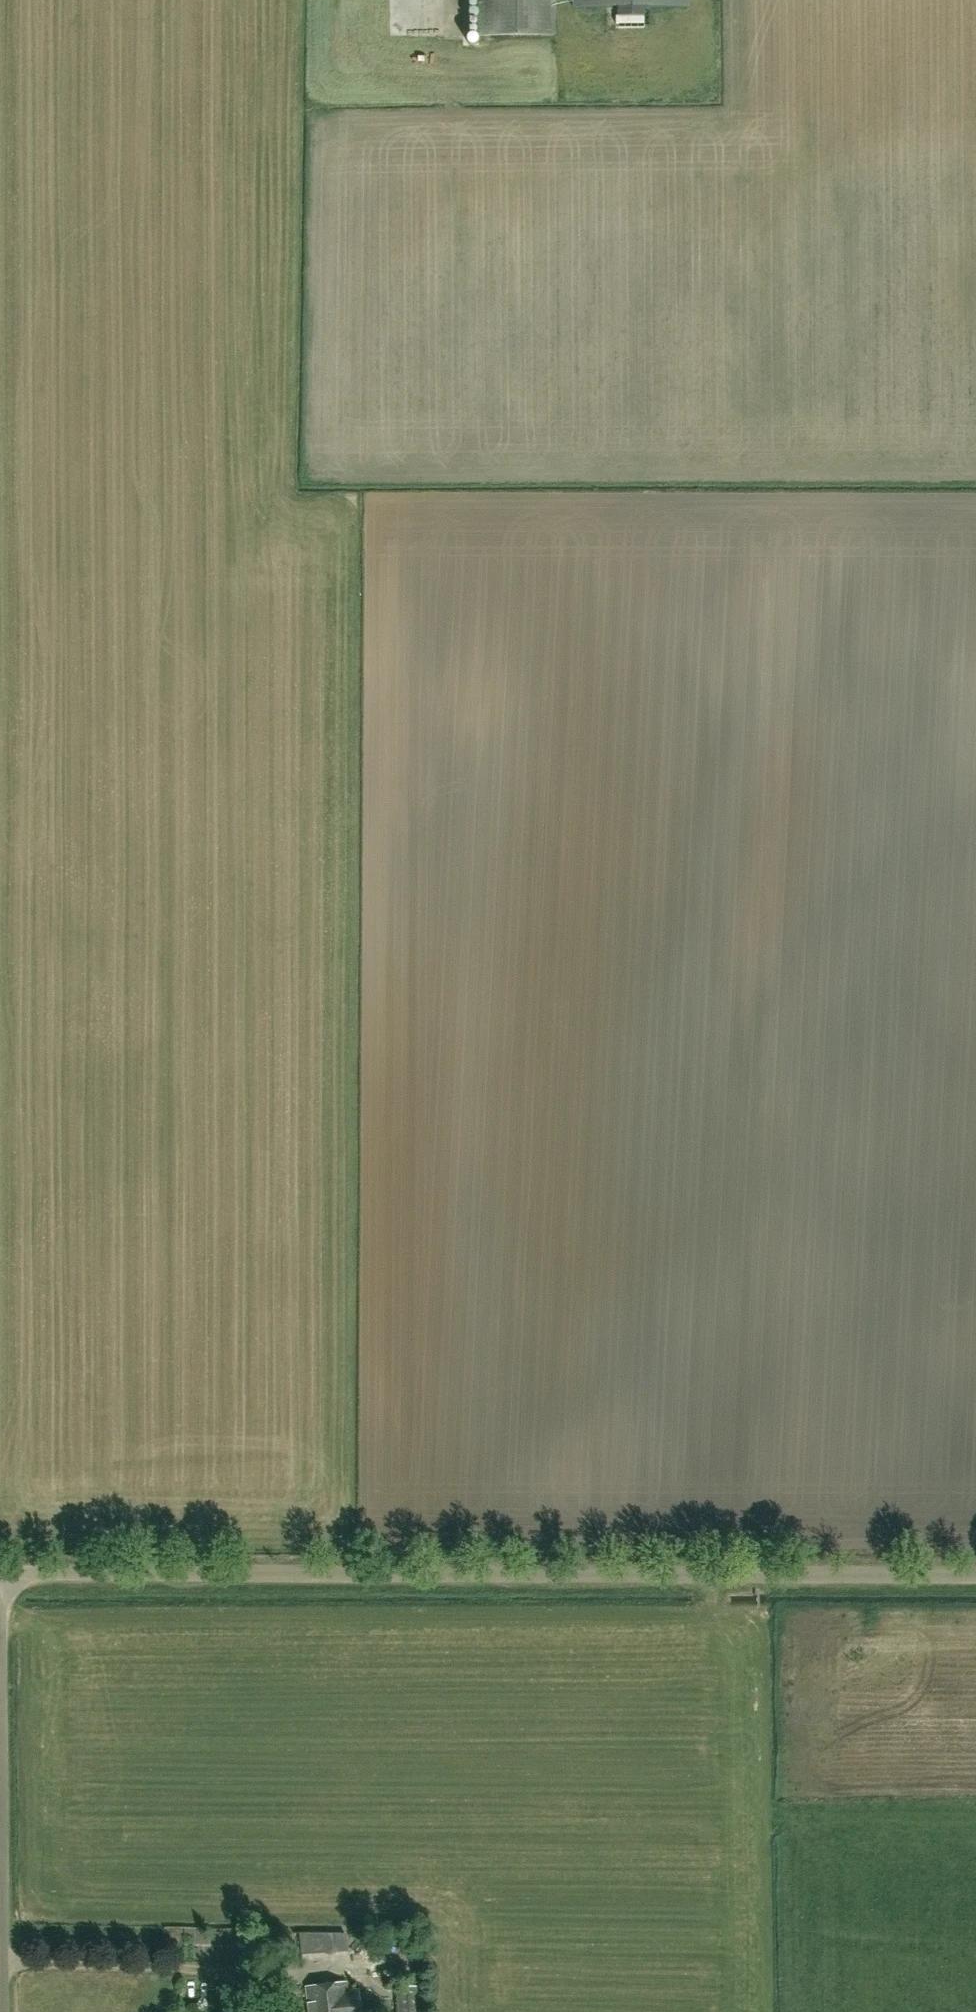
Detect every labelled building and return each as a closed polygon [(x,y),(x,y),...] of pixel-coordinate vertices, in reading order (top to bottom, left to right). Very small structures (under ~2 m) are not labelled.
[(480,36),(556,35),(556,0),(480,0),(480,36)] [(690,6),(690,0),(573,0),(574,8),(690,6)] [(346,1951),(346,1933),(300,1933),(299,1951),(346,1951)] [(281,1936),(269,1937),(268,1949),(281,1949),(281,1936)] [(347,1992),(346,1984),(307,1987),(309,2011),(361,2011),(359,1991),(347,1992)] [(419,1987),(397,1987),(397,2011),(419,2011),(419,1987)]
